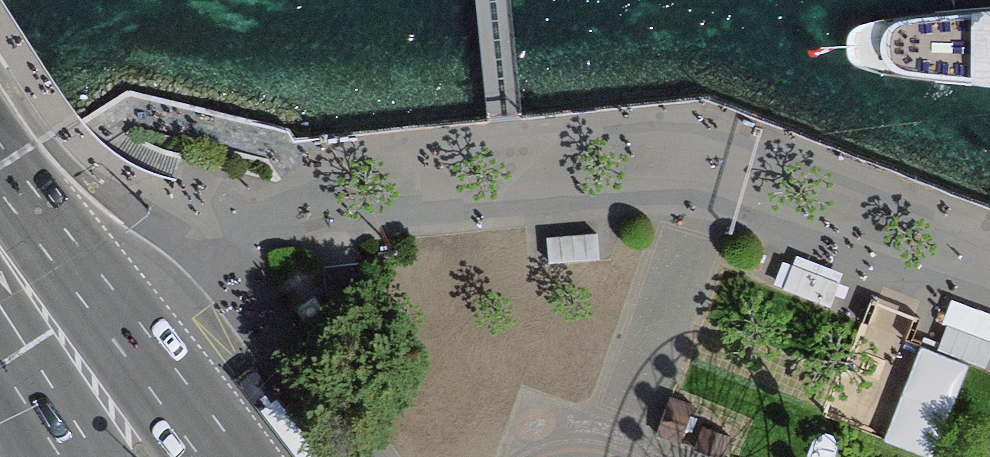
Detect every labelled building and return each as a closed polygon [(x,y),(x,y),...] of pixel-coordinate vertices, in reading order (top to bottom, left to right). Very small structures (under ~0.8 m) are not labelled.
[(546,236),(548,261),(601,256),(598,231),(546,236)] [(792,265),(784,288),(831,305),(840,283),(792,265)] [(292,311),(307,331),(327,317),(312,297),(292,311)] [(940,347),(987,365),(989,357),(989,338),(949,323),(940,347)] [(910,404),(837,384),(816,456),(895,456),(910,404)] [(719,456),(754,456),(721,448),(719,456)]
